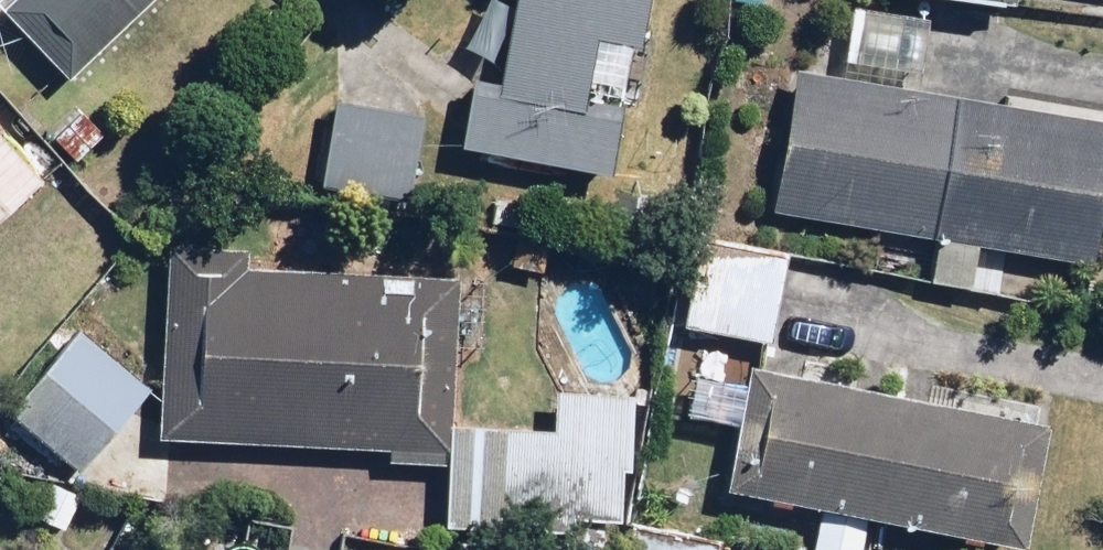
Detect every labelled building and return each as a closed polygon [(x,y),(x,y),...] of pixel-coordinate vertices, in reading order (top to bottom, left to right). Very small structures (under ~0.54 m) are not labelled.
[(75,70),(153,0),(16,0),(14,2),(75,70)] [(502,76),(473,71),(460,138),(619,169),(652,0),(516,0),(502,76)] [(872,5),(860,74),(791,63),(767,211),(927,238),(921,279),(977,289),(984,248),(1095,266),(1102,219),(1102,44),(872,5)] [(432,109),(333,92),(317,187),(416,204),(432,109)] [(0,131),(0,225),(47,175),(0,131)] [(798,243),(709,224),(689,321),(779,339),(798,243)] [(453,418),(459,271),(287,264),(287,248),(172,244),(164,432),(388,440),(387,455),(452,457),(453,418)] [(151,395),(88,330),(9,407),(72,472),(151,395)] [(1063,413),(753,363),(732,496),(1041,546),(1063,413)] [(636,426),(453,418),(452,457),(449,525),(632,532),(636,426)] [(639,514),(633,549),(723,549),(726,529),(639,514)]
